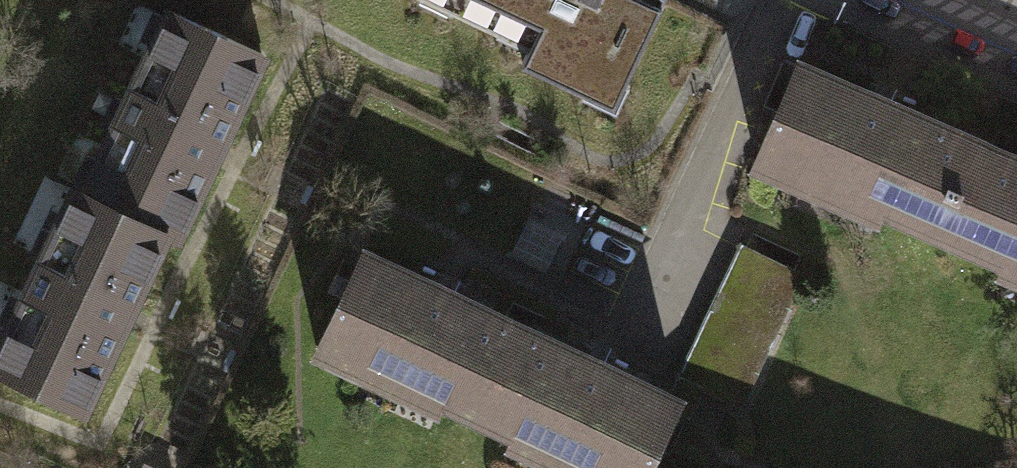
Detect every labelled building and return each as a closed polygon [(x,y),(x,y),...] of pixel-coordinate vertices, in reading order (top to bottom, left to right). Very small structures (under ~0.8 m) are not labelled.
[(443,8),(493,31),(503,9),(530,21),(513,58),(578,88),(588,67),(618,81),(655,0),(447,0),(443,8)] [(169,7),(82,193),(163,231),(177,237),(264,51),(169,7)] [(810,171),(944,229),(981,142),(796,63),(754,161),(805,182),(810,171)] [(981,142),(944,229),(1016,260),(1016,157),(981,142)] [(163,231),(82,193),(71,188),(0,339),(0,369),(81,407),(163,231)] [(673,396),(669,405),(689,414),(703,386),(740,404),(802,275),(744,247),(673,396)] [(367,358),(476,410),(517,323),(360,248),(313,348),(361,371),(367,358)] [(517,323),(476,410),(589,463),(587,467),(639,467),(669,405),(673,396),(517,323)]
